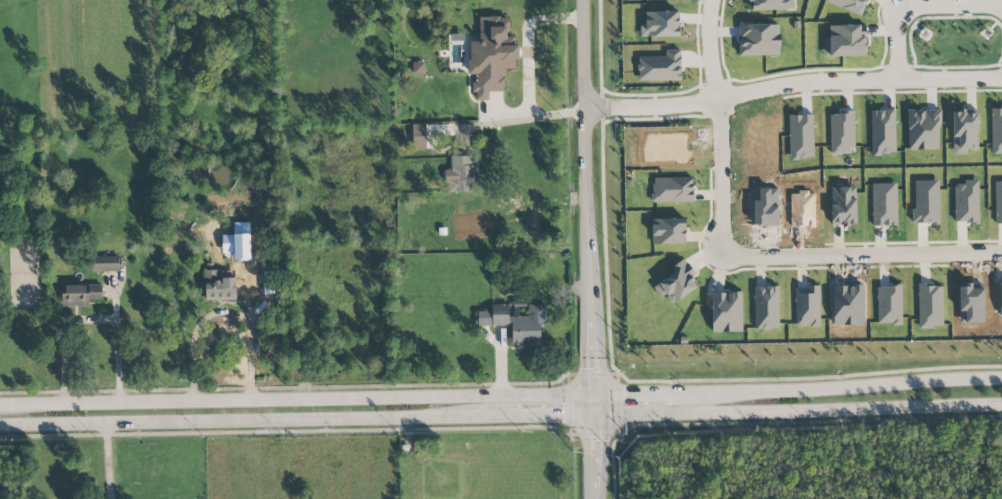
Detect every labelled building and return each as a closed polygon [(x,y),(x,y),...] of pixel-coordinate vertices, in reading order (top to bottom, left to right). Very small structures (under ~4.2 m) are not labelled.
[(750,10),(795,10),(795,0),(750,0),(750,10)] [(860,16),(867,0),(824,0),(860,16)] [(504,92),(506,69),(516,70),(519,37),(507,36),(509,18),(488,16),(486,33),(480,32),(479,42),(471,41),(468,75),(475,75),(473,100),(489,101),(489,91),(504,92)] [(779,23),(740,24),(740,56),(780,55),(779,23)] [(825,57),(863,56),(863,49),(865,49),(864,25),(829,25),(829,39),(824,39),(825,57)] [(992,108),(991,152),(1001,153),(1001,108),(992,108)] [(953,154),(967,154),(967,150),(977,150),(978,113),(953,112),(953,154)] [(450,192),(474,191),(474,164),(472,164),(471,156),(449,156),(450,192)] [(693,202),(692,177),(652,178),(652,203),(693,202)] [(897,226),(897,183),(872,184),(873,226),(897,226)] [(856,187),(831,187),(831,226),(856,226),(856,187)] [(685,218),(652,219),(652,244),(686,243),(685,218)] [(250,223),(233,223),(234,235),(221,235),(222,253),(233,253),(233,260),(250,260),(250,223)] [(119,271),(119,256),(91,257),(92,272),(119,271)] [(653,286),(660,298),(665,295),(671,304),(700,287),(684,260),(671,267),(674,273),(653,286)] [(204,271),(205,300),(237,299),(236,290),(247,289),(247,270),(234,270),(234,275),(226,275),(226,270),(204,271)] [(102,300),(102,285),(65,285),(66,293),(61,293),(61,307),(90,306),(90,301),(102,300)] [(778,286),(754,287),(755,330),(779,329),(778,286)] [(795,288),(795,327),(820,327),(819,288),(795,288)] [(540,346),(540,323),(546,323),(546,305),(528,305),(528,316),(519,317),(519,313),(509,313),(509,305),(492,305),(492,326),(511,326),(511,346),(540,346)] [(491,326),(491,311),(478,311),(478,325),(491,326)]
